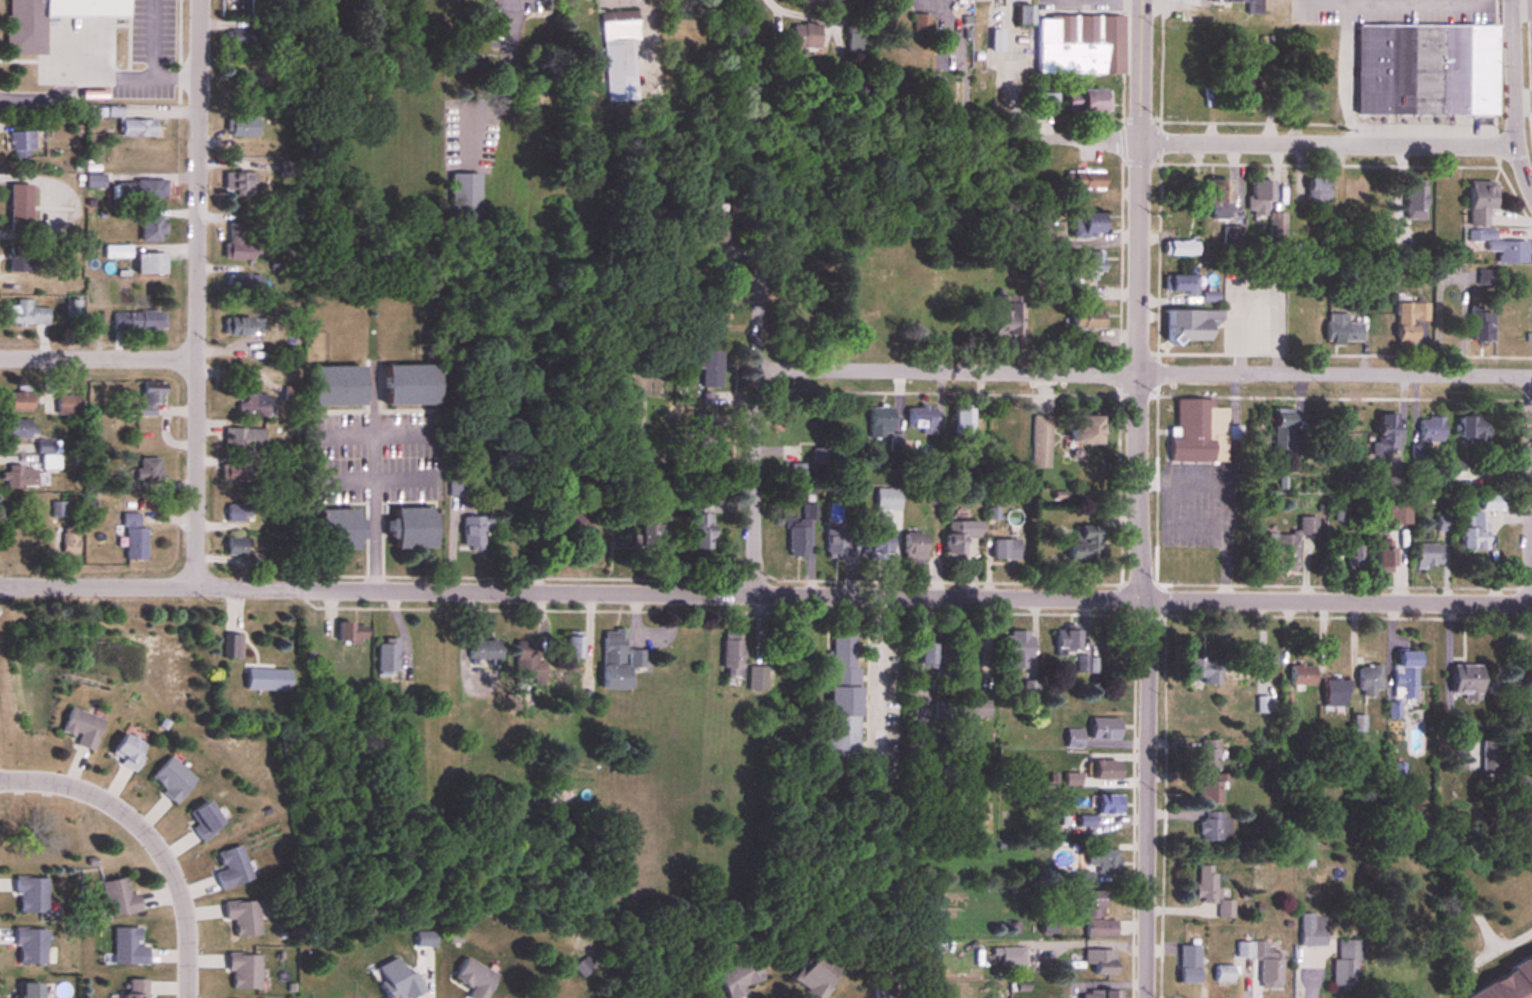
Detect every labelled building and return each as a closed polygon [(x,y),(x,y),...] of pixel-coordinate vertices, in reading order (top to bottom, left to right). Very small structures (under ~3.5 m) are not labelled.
[(4,52),(46,53),(46,15),(126,16),(126,0),(5,0),(4,52)] [(797,8),(824,8),(824,0),(797,0),(797,8)] [(1209,2),(1246,2),(1246,18),(1260,18),(1260,0),(1209,0),(1209,2)] [(1015,27),(1030,27),(1030,6),(1015,6),(1015,27)] [(607,102),(638,100),(634,41),(640,40),(638,11),(601,14),(607,102)] [(928,16),(912,16),(912,32),(928,32),(928,16)] [(1036,17),(1036,75),(1122,75),(1122,17),(1036,17)] [(790,49),(818,49),(818,24),(790,24),(790,49)] [(1496,26),(1355,26),(1355,115),(1496,115),(1496,26)] [(255,29),(228,29),(228,46),(255,46),(255,29)] [(1109,91),(1076,91),(1076,114),(1109,114),(1109,91)] [(1057,94),(1038,94),(1038,110),(1057,110),(1057,94)] [(256,118),(247,118),(247,101),(231,101),(231,137),(256,137),(256,118)] [(119,137),(155,137),(155,120),(119,120),(119,137)] [(38,130),(11,131),(12,159),(32,158),(32,150),(39,150),(38,130)] [(223,195),(254,195),(254,173),(223,173),(223,195)] [(1068,173),(1068,190),(1104,190),(1104,173),(1068,173)] [(450,175),(450,220),(479,220),(479,175),(450,175)] [(1307,209),(1325,209),(1325,178),(1307,178),(1307,209)] [(1345,179),(1345,209),(1370,209),(1370,179),(1345,179)] [(1271,180),(1249,180),(1249,217),(1271,217),(1271,180)] [(1406,181),(1406,220),(1425,220),(1425,181),(1406,181)] [(119,182),(119,200),(165,200),(165,182),(119,182)] [(1206,182),(1206,208),(1227,208),(1227,182),(1206,182)] [(1488,209),(1495,209),(1495,182),(1468,182),(1468,226),(1488,226),(1488,209)] [(12,232),(33,232),(33,185),(12,185),(12,232)] [(1457,187),(1438,187),(1438,221),(1457,221),(1457,187)] [(1072,238),(1100,238),(1100,214),(1072,214),(1072,238)] [(168,243),(168,217),(143,217),(143,243),(168,243)] [(255,239),(244,239),(244,223),(226,223),(226,260),(255,260),(255,239)] [(1222,228),(1222,246),(1241,246),(1241,228),(1222,228)] [(1485,241),(1485,253),(1497,253),(1497,264),(1525,264),(1525,241),(1493,242),(1493,231),(1469,231),(1469,241),(1485,241)] [(1197,243),(1166,243),(1166,257),(1197,257),(1197,243)] [(133,246),(107,246),(107,259),(133,259),(133,246)] [(11,273),(33,273),(33,247),(11,247),(11,273)] [(169,276),(169,254),(140,254),(140,276),(169,276)] [(1069,281),(1098,281),(1098,254),(1069,254),(1069,281)] [(259,275),(226,275),(226,297),(259,297),(259,275)] [(1168,295),(1198,295),(1198,277),(1168,277),(1168,295)] [(1203,293),(1204,304),(1219,302),(1218,292),(1203,293)] [(10,306),(9,324),(50,325),(51,308),(33,307),(34,300),(19,300),(19,306),(10,306)] [(83,318),(83,301),(70,301),(70,318),(83,318)] [(996,338),(1019,338),(1019,303),(996,303),(996,338)] [(1396,343),(1416,343),(1416,323),(1430,323),(1430,303),(1396,303),(1396,343)] [(1225,311),(1166,311),(1166,343),(1210,343),(1210,322),(1225,322),(1225,311)] [(168,330),(168,312),(115,312),(115,330),(168,330)] [(1070,319),(1070,331),(1106,331),(1106,313),(1077,313),(1077,319),(1070,319)] [(1470,313),(1470,344),(1493,344),(1493,313),(1470,313)] [(1348,314),(1326,314),(1326,345),(1362,345),(1362,323),(1348,323),(1348,314)] [(225,335),(262,335),(262,319),(225,319),(225,335)] [(720,388),(720,350),(689,350),(689,369),(701,369),(701,388),(720,388)] [(379,406),(430,407),(431,367),(379,367),(379,406)] [(305,368),(305,407),(357,407),(357,368),(305,368)] [(157,417),(157,403),(167,403),(167,388),(143,388),(143,406),(137,406),(137,417),(157,417)] [(35,412),(35,393),(12,393),(12,412),(35,412)] [(271,415),(271,395),(236,395),(236,415),(271,415)] [(84,396),(59,396),(59,416),(84,416),(84,396)] [(1227,409),(1214,409),(1214,401),(1176,401),(1176,429),(1169,429),(1169,462),(1227,462),(1227,409)] [(868,439),(890,439),(890,408),(868,408),(868,439)] [(936,408),(908,408),(908,432),(936,432),(936,408)] [(972,410),(958,410),(958,438),(972,438),(972,410)] [(1016,417),(1010,417),(1010,410),(994,410),(994,433),(999,433),(999,441),(1016,441),(1016,417)] [(1099,446),(1099,434),(1108,434),(1108,413),(1095,413),(1095,417),(1076,418),(1076,430),(1070,430),(1070,446),(1099,446)] [(1305,434),(1291,434),(1291,414),(1273,414),(1273,457),(1305,457),(1305,434)] [(1052,469),(1052,416),(1033,416),(1033,469),(1052,469)] [(1379,416),(1379,441),(1396,441),(1396,416),(1379,416)] [(1444,417),(1420,417),(1420,441),(1444,441),(1444,417)] [(1460,417),(1460,444),(1488,445),(1488,418),(1460,417)] [(11,420),(11,438),(35,438),(35,420),(11,420)] [(261,453),(261,429),(222,429),(222,453),(261,453)] [(44,469),(61,469),(61,456),(44,456),(44,469)] [(163,484),(163,459),(140,459),(140,484),(163,484)] [(250,463),(222,463),(222,482),(250,482),(250,463)] [(6,489),(38,489),(38,467),(6,467),(6,489)] [(875,511),(900,511),(900,490),(875,490),(875,511)] [(711,514),(702,514),(702,500),(688,500),(687,550),(711,550),(711,514)] [(52,517),(66,517),(66,502),(52,502),(52,517)] [(1406,504),(1383,504),(1383,525),(1406,525),(1406,504)] [(225,505),(225,522),(248,522),(248,505),(225,505)] [(388,550),(428,550),(428,510),(388,510),(388,550)] [(312,551),(352,551),(352,541),(357,541),(357,521),(352,521),(352,511),(312,511),(312,551)] [(1483,513),(1463,513),(1463,529),(1459,529),(1459,551),(1484,551),(1483,513)] [(540,514),(540,538),(586,538),(586,514),(540,514)] [(481,528),(491,528),(491,516),(461,516),(461,552),(481,552),(481,528)] [(1451,531),(1451,516),(1437,516),(1437,531),(1451,531)] [(1317,517),(1299,517),(1299,534),(1268,534),(1267,560),(1276,560),(1276,572),(1298,572),(1298,536),(1317,536),(1317,517)] [(655,538),(662,538),(662,518),(639,518),(639,548),(655,548),(655,538)] [(962,560),(962,538),(979,538),(979,522),(945,522),(945,560),(962,560)] [(1100,560),(1100,526),(1077,526),(1077,543),(1067,543),(1067,560),(1100,560)] [(80,528),(64,528),(64,554),(80,554),(80,528)] [(148,561),(148,528),(127,528),(127,561),(148,561)] [(889,560),(889,528),(862,528),(862,560),(889,560)] [(826,559),(843,559),(843,529),(826,529),(826,559)] [(901,561),(924,561),(924,534),(901,534),(901,561)] [(247,539),(222,539),(222,554),(247,554),(247,539)] [(991,560),(1019,560),(1019,539),(991,539),(991,560)] [(1414,568),(1438,568),(1438,545),(1414,545),(1414,568)] [(1362,546),(1346,546),(1346,573),(1362,573),(1362,546)] [(1375,547),(1375,573),(1392,573),(1392,547),(1375,547)] [(335,642),(363,642),(363,623),(335,623),(335,642)] [(602,628),(600,688),(624,689),(624,668),(645,669),(645,650),(623,649),(624,628),(602,628)] [(1077,649),(1077,629),(1055,629),(1055,649),(1077,649)] [(1003,657),(1011,657),(1011,668),(1030,668),(1030,631),(1003,631),(1003,657)] [(582,658),(582,632),(565,632),(565,658),(582,658)] [(240,657),(240,634),(225,635),(225,657),(240,657)] [(854,668),(854,634),(828,634),(828,754),(858,754),(858,668),(854,668)] [(742,638),(720,638),(720,675),(742,675),(742,638)] [(376,639),(376,672),(396,672),(396,639),(376,639)] [(498,639),(468,639),(468,662),(498,662),(498,639)] [(514,677),(536,677),(536,641),(514,641),(514,677)] [(917,664),(945,664),(945,643),(917,643),(917,664)] [(1416,651),(1394,651),(1394,698),(1416,698),(1416,651)] [(1521,656),(1521,686),(1531,686),(1531,656),(1521,656)] [(1098,657),(1079,657),(1079,672),(1098,672),(1098,657)] [(1215,659),(1187,658),(1186,678),(1214,679),(1215,659)] [(1289,685),(1313,685),(1313,664),(1289,664),(1289,685)] [(1465,695),(1465,702),(1479,702),(1479,664),(1449,664),(1449,695),(1465,695)] [(1381,694),(1381,665),(1357,665),(1357,694),(1381,694)] [(243,690),(289,691),(290,668),(244,667),(243,690)] [(1323,679),(1323,706),(1347,706),(1347,679),(1323,679)] [(1027,698),(1036,699),(1037,689),(1027,688),(1027,698)] [(989,700),(959,700),(959,718),(989,718),(989,700)] [(1398,703),(1390,703),(1390,717),(1398,717),(1398,703)] [(91,751),(101,719),(66,707),(58,730),(76,736),(73,745),(91,751)] [(1089,740),(1117,740),(1117,718),(1089,718),(1089,740)] [(1081,729),(1066,729),(1066,748),(1081,748),(1081,729)] [(106,758),(134,770),(145,745),(116,733),(106,758)] [(1219,740),(1199,740),(1199,768),(1219,768),(1219,740)] [(173,803),(195,781),(169,755),(148,777),(173,803)] [(1090,778),(1117,778),(1117,760),(1090,760),(1090,778)] [(1199,804),(1224,804),(1224,774),(1199,774),(1199,804)] [(1096,796),(1096,815),(1114,815),(1114,796),(1096,796)] [(190,827),(201,841),(222,824),(202,800),(187,812),(196,822),(190,827)] [(1199,812),(1199,841),(1227,841),(1227,812),(1199,812)] [(251,879),(240,845),(215,853),(220,870),(213,873),(219,890),(251,879)] [(1117,850),(1085,850),(1085,871),(1117,871),(1117,850)] [(1215,903),(1215,866),(1195,866),(1195,903),(1215,903)] [(1074,883),(1089,883),(1089,872),(1074,872),(1074,883)] [(136,893),(129,895),(125,877),(99,882),(107,917),(140,910),(136,893)] [(14,913),(45,913),(45,878),(14,878),(14,913)] [(1073,917),(1101,917),(1101,891),(1073,891),(1073,917)] [(233,919),(233,936),(259,935),(258,901),(222,902),(223,919),(233,919)] [(1232,901),(1218,901),(1218,917),(1232,917),(1232,901)] [(1299,946),(1324,946),(1324,914),(1299,914),(1299,946)] [(1085,937),(1115,937),(1115,921),(1085,921),(1085,937)] [(112,927),(112,964),(144,964),(144,945),(138,945),(138,927),(112,927)] [(45,964),(45,929),(12,929),(12,964),(45,964)] [(415,947),(434,947),(434,933),(415,933),(415,947)] [(1332,986),(1357,986),(1358,940),(1334,939),(1332,986)] [(1252,958),(1258,959),(1257,987),(1278,988),(1279,951),(1266,951),(1266,942),(1252,941),(1252,958)] [(1176,983),(1197,983),(1197,946),(1176,946),(1176,983)] [(1024,966),(1024,947),(999,947),(999,966),(1024,966)] [(1503,962),(1502,973),(1457,996),(1457,997),(1531,997),(1531,947),(1503,962)] [(1114,973),(1114,949),(1083,949),(1083,965),(1091,965),(1091,973),(1114,973)] [(840,970),(813,950),(789,984),(808,997),(820,997),(840,970)] [(231,971),(230,988),(258,989),(259,954),(226,953),(226,970),(231,971)] [(749,955),(714,975),(727,997),(730,997),(763,979),(749,955)] [(463,957),(452,978),(470,987),(465,997),(467,997),(484,997),(496,974),(463,957)] [(422,991),(413,971),(402,975),(396,959),(374,967),(386,997),(405,997),(422,991)] [(1233,982),(1233,965),(1211,965),(1211,982),(1233,982)] [(119,997),(146,997),(146,979),(127,979),(126,993),(119,993),(119,997)] [(13,983),(13,997),(38,997),(38,983),(13,983)]
